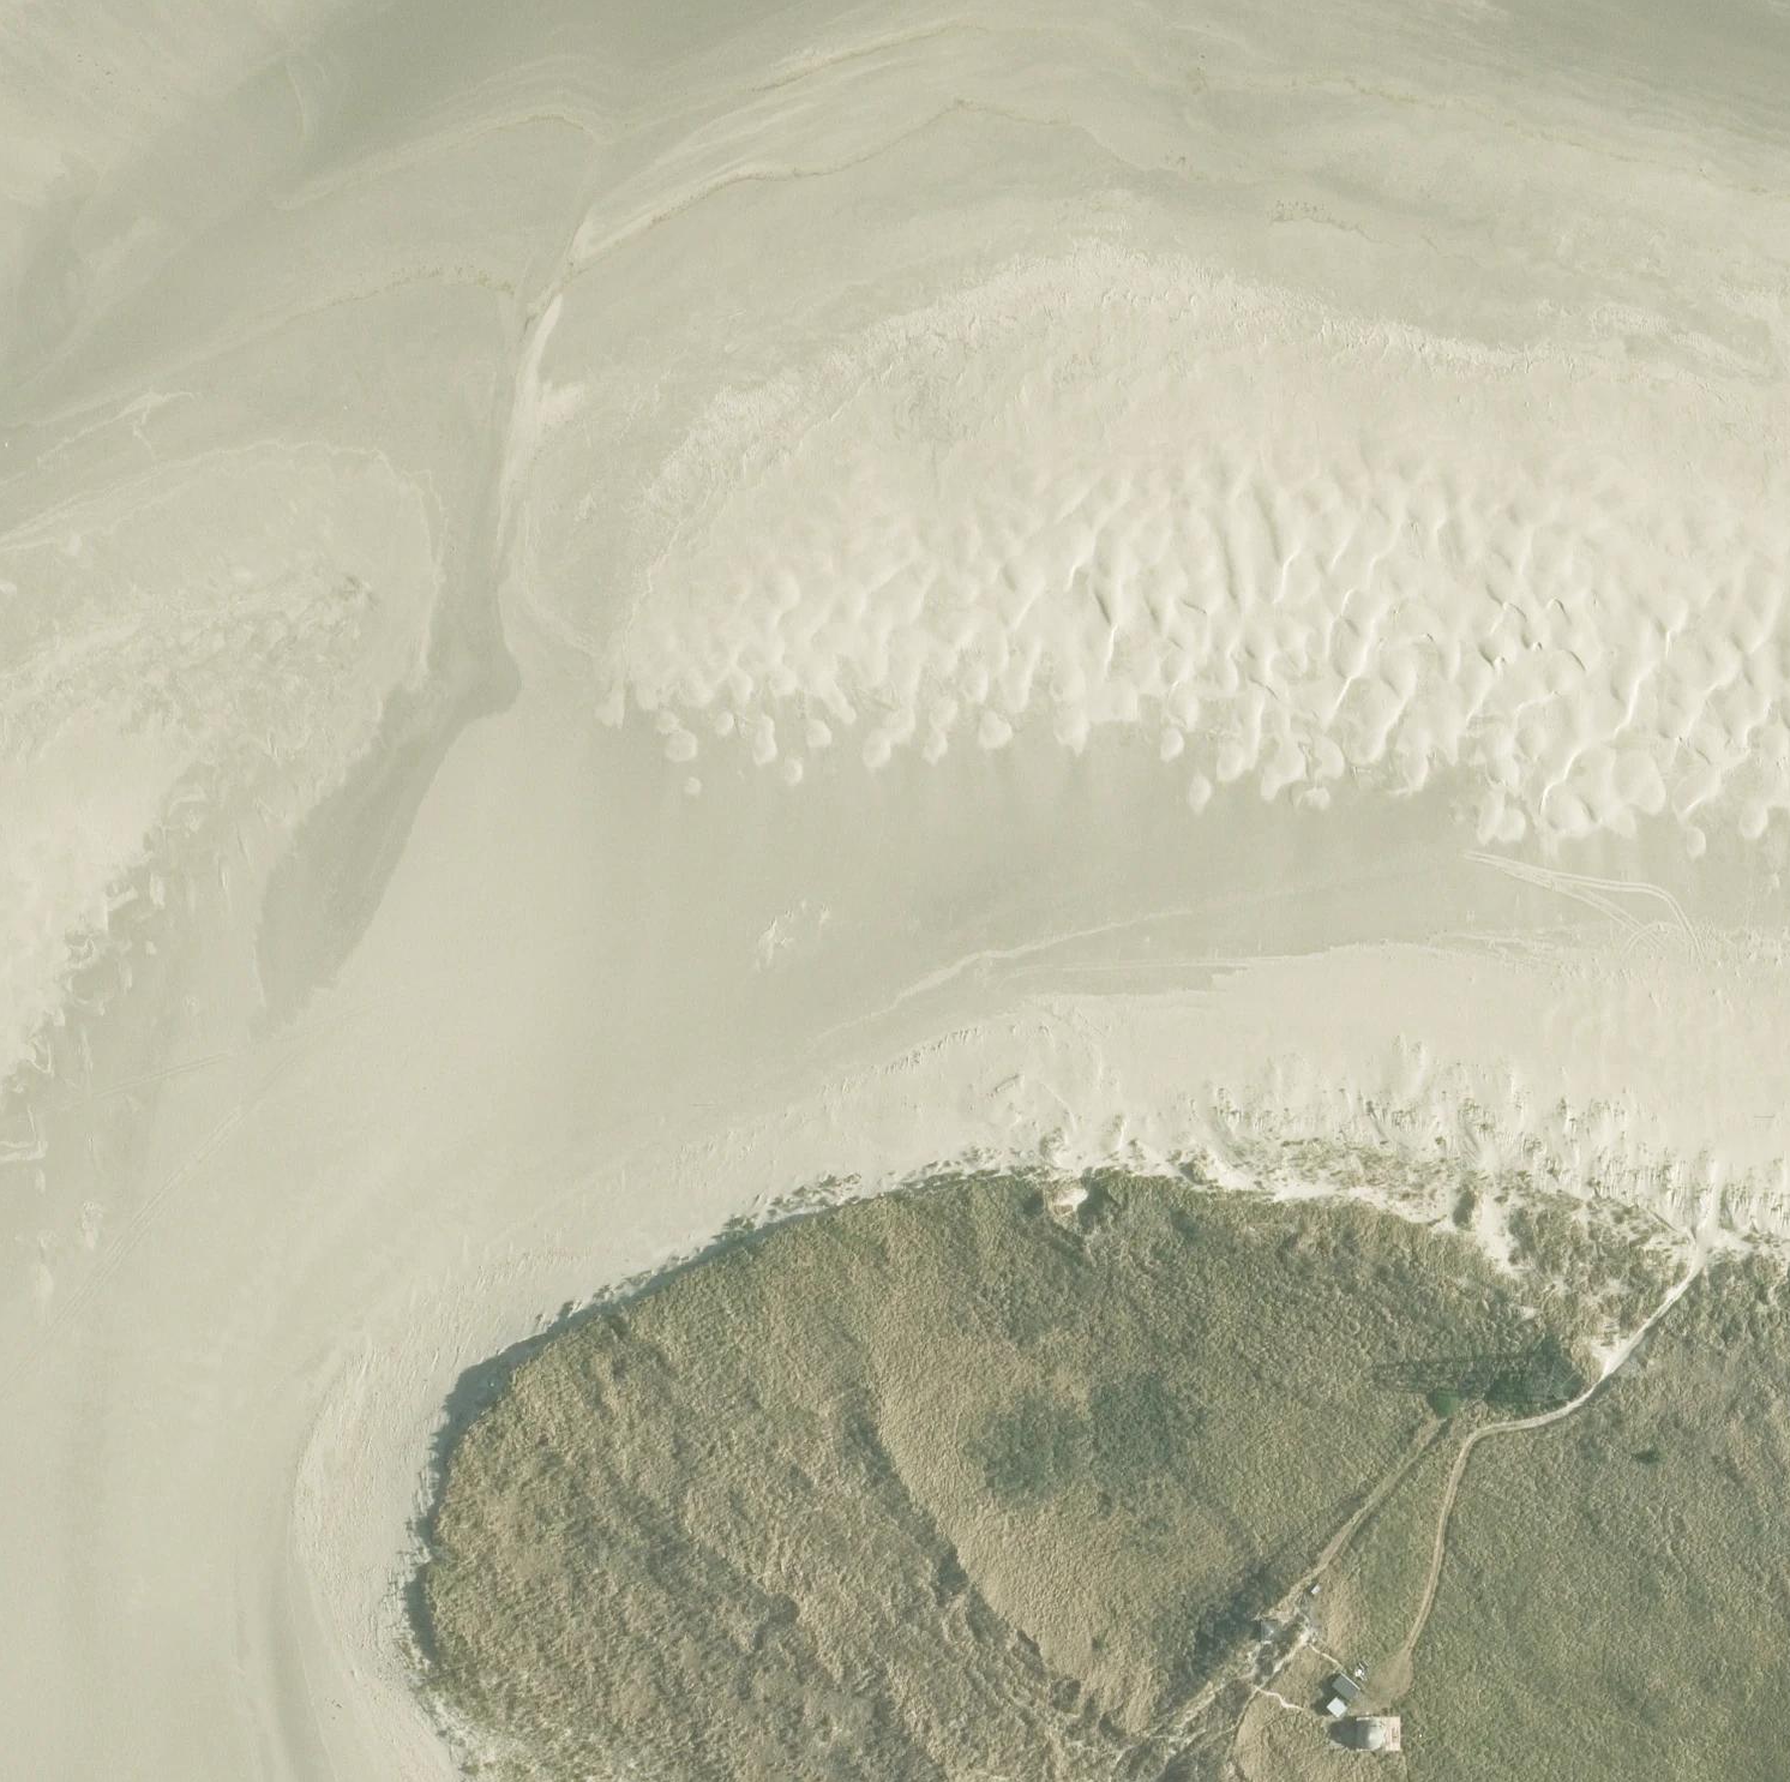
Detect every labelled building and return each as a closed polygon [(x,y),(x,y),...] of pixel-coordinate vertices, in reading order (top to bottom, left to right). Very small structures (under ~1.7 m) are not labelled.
[(1337,1673),(1328,1683),(1347,1699),(1356,1688),(1337,1673)] [(1343,1706),(1332,1696),(1323,1705),(1334,1715),(1343,1706)] [(1353,1728),(1352,1734),(1354,1740),(1357,1744),(1362,1747),(1368,1748),(1374,1747),(1379,1743),(1382,1738),(1383,1732),(1381,1726),(1377,1722),(1372,1719),(1366,1718),(1361,1719),(1356,1723),(1353,1728)]
